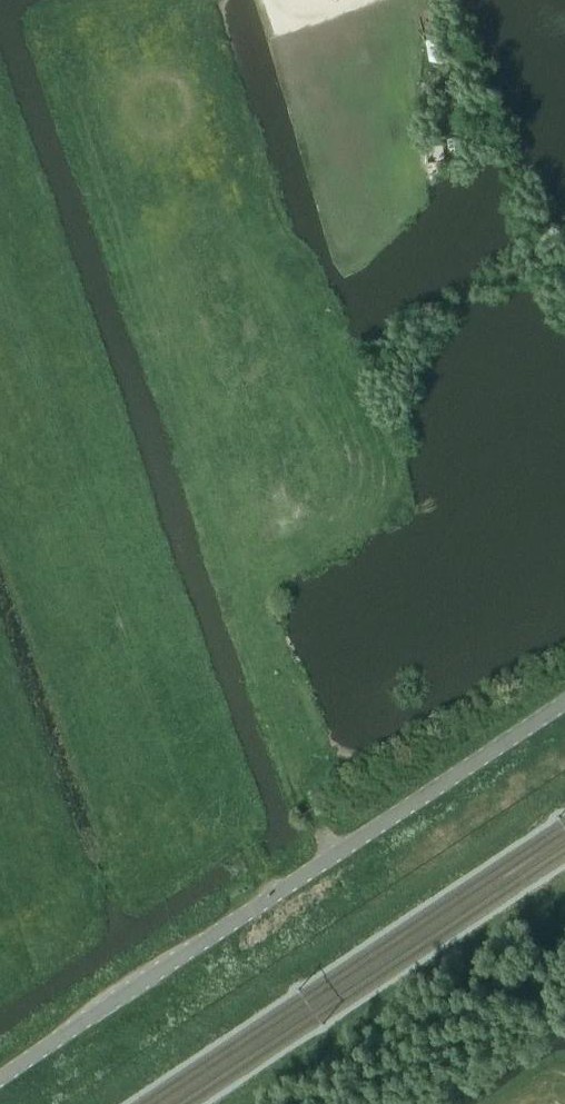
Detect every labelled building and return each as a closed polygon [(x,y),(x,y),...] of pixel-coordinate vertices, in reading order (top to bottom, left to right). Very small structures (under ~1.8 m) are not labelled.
[(445,38),(425,42),(430,63),(441,65),(450,64),(445,38)]
